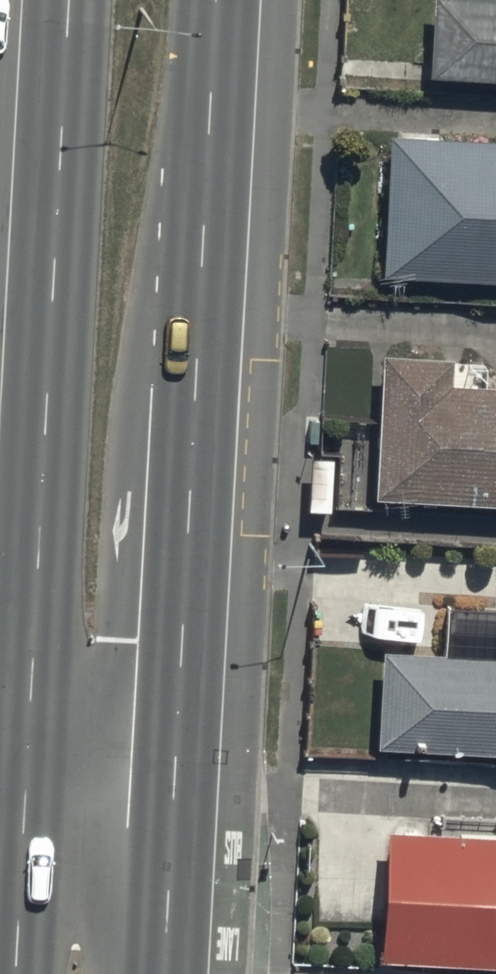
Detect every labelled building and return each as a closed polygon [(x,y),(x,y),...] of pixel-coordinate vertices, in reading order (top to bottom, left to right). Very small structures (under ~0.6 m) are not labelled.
[(434,4),(430,83),(495,87),(495,7),(434,4)] [(391,141),(381,283),(495,289),(495,147),(391,141)] [(452,355),(381,352),(374,489),(495,495),(495,379),(491,379),(492,364),(452,362),(452,355)] [(379,669),(383,750),(495,755),(495,664),(379,669)] [(380,954),(495,960),(495,834),(386,828),(380,954)]
